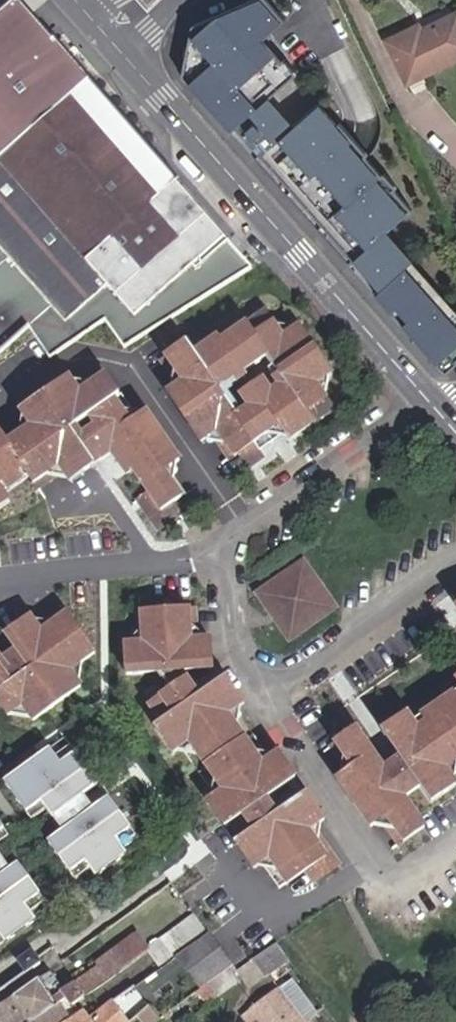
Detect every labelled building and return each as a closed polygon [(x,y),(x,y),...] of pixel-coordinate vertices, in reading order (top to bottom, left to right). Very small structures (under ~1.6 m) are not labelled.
[(47,359),(106,324),(121,348),(252,271),(20,0),(0,18),(0,347),(27,327),(47,359)] [(183,73),(234,130),(298,72),(265,36),(287,16),(273,0),(245,0),(194,22),(183,73)] [(388,38),(407,80),(455,57),(455,12),(422,29),(419,23),(388,38)] [(234,130),(257,156),(321,98),(298,72),(234,130)] [(257,156),(352,263),(418,204),(321,98),(257,156)] [(455,321),(455,320),(455,307),(413,258),(406,264),(455,321)] [(447,372),(455,364),(455,321),(406,264),(375,291),(447,372)] [(261,312),(217,341),(194,356),(191,350),(185,340),(158,357),(177,383),(167,390),(197,436),(206,431),(223,455),(232,450),(243,465),(259,455),(254,447),(248,437),(273,422),(278,430),(284,439),(327,412),(311,384),(325,375),(294,327),(278,337),(261,312)] [(194,356),(217,341),(214,335),(191,350),(194,356)] [(13,507),(8,499),(2,492),(27,474),(32,482),(40,493),(66,476),(73,485),(94,471),(70,437),(78,432),(96,420),(102,430),(119,455),(148,498),(161,517),(171,510),(184,500),(167,474),(179,466),(146,420),(141,424),(123,399),(118,402),(103,379),(94,385),(78,395),(72,386),(27,417),(31,424),(16,435),(6,441),(0,433),(0,516),(13,507)] [(94,385),(72,386),(78,395),(94,385)] [(27,417),(16,435),(31,424),(27,417)] [(254,447),(278,430),(273,422),(248,437),(254,447)] [(113,459),(119,455),(102,430),(96,434),(113,459)] [(84,442),(78,432),(70,437),(94,471),(101,467),(84,442)] [(101,467),(113,459),(96,434),(84,442),(101,467)] [(8,499),(32,482),(27,474),(2,492),(8,499)] [(178,520),(171,510),(161,517),(148,498),(135,507),(156,536),(178,520)] [(306,557),(264,588),(294,630),(336,600),(306,557)] [(125,673),(155,670),(176,668),(207,666),(205,636),(193,636),(192,620),(191,605),(139,609),(140,638),(123,640),(125,673)] [(1,666),(0,664),(0,697),(9,708),(24,698),(36,716),(83,681),(75,671),(90,660),(95,656),(64,613),(39,630),(33,621),(9,638),(20,653),(28,664),(32,670),(38,666),(46,675),(34,682),(32,678),(29,680),(26,677),(15,685),(10,677),(1,666)] [(193,636),(205,636),(192,620),(193,636)] [(389,653),(401,645),(393,633),(381,642),(389,653)] [(20,653),(1,666),(10,677),(28,664),(20,653)] [(83,681),(90,660),(75,671),(83,681)] [(185,706),(197,698),(176,668),(155,670),(172,696),(176,702),(180,700),(185,706)] [(240,702),(224,678),(197,698),(185,706),(180,700),(176,702),(172,696),(153,710),(165,727),(160,732),(177,756),(185,750),(194,744),(229,794),(221,800),(211,807),(228,831),(234,827),(245,843),(239,847),(256,872),(262,868),(280,892),(305,875),(313,886),(339,868),(320,842),(312,832),(324,823),(308,800),(278,819),(264,829),(256,816),(260,813),(256,806),(265,801),(294,780),(275,753),(269,757),(233,706),(240,702)] [(409,718),(414,727),(455,697),(455,686),(409,718)] [(370,824),(380,816),(396,840),(421,823),(401,793),(418,781),(428,796),(450,781),(446,775),(455,769),(455,697),(414,727),(409,718),(404,712),(382,727),(401,754),(411,769),(394,781),(384,766),(356,726),(330,744),(348,769),(337,777),(370,824)] [(9,708),(36,716),(24,698),(9,708)] [(99,873),(130,851),(119,836),(134,825),(111,794),(96,805),(85,791),(100,780),(66,735),(7,779),(30,809),(45,797),(67,826),(52,838),(75,868),(88,858),(99,873)] [(194,744),(185,750),(221,800),(229,794),(194,744)] [(401,754),(384,766),(394,781),(411,769),(401,754)] [(450,781),(455,772),(455,769),(446,775),(450,781)] [(264,829),(278,819),(265,801),(256,806),(260,813),(256,816),(264,829)] [(320,842),(324,823),(312,832),(320,842)] [(1,923),(12,938),(49,911),(38,896),(52,885),(29,854),(14,866),(0,847),(0,924),(1,923)] [(231,964),(235,961),(211,929),(178,953),(202,985),(211,978),(231,964)] [(108,978),(151,947),(139,931),(97,962),(100,966),(108,978)] [(280,945),(259,959),(268,973),(290,960),(280,945)] [(241,977),(231,964),(211,978),(219,993),(241,977)] [(54,971),(39,978),(0,1006),(0,1021),(32,1021),(68,996),(73,1003),(75,1002),(108,978),(100,966),(68,989),(54,971)] [(202,985),(199,988),(209,1001),(219,993),(211,978),(202,985)] [(279,987),(251,1008),(262,1021),(306,1021),(279,987)] [(81,1010),(75,1002),(73,1003),(68,996),(32,1021),(65,1021),(81,1010)] [(130,1021),(114,1000),(90,1018),(83,1008),(81,1010),(65,1021),(130,1021)] [(140,1013),(147,1021),(166,1021),(153,1004),(152,1002),(140,1013)] [(251,1008),(244,1013),(251,1021),(262,1021),(251,1008)]
